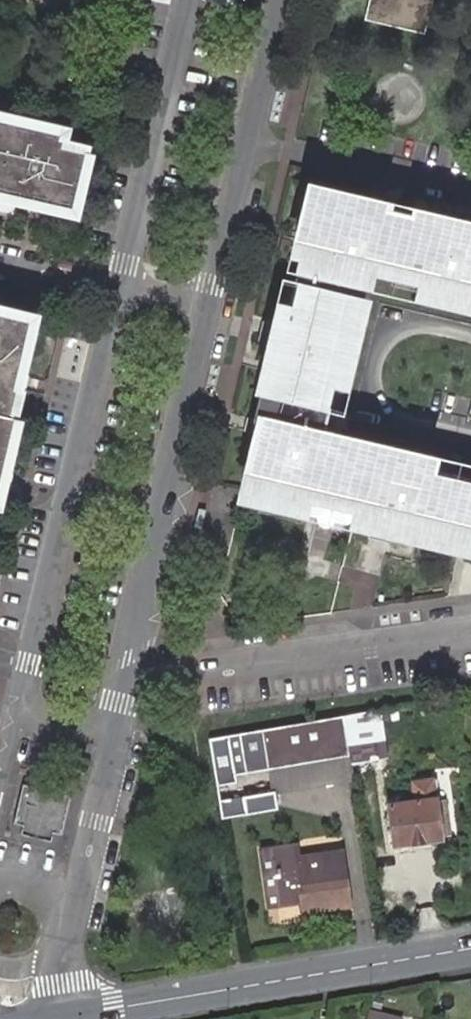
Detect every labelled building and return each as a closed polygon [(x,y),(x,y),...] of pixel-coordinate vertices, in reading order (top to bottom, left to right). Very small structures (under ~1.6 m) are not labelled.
[(408,0),(371,0),(363,33),(422,49),(433,6),(408,0)] [(72,212),(88,152),(61,145),(62,139),(64,132),(0,116),(0,195),(72,212)] [(62,139),(61,145),(88,152),(89,146),(62,139)] [(456,223),(406,210),(404,218),(376,211),(363,208),(306,195),(292,250),(299,252),(308,254),(301,283),(295,309),(287,307),(280,305),(275,326),(270,344),(259,390),(266,392),(259,422),(256,434),(242,492),(297,507),(314,515),(322,527),(333,519),(372,524),(391,529),(470,548),(470,485),(451,480),(424,473),(425,466),(427,460),(318,432),(324,407),(316,406),(322,379),(331,381),(340,383),(365,275),(393,282),(396,273),(423,280),(422,289),(420,297),(470,309),(470,226),(456,223)] [(366,196),(363,208),(376,211),(379,203),(380,200),(366,196)] [(379,203),(376,211),(404,218),(406,210),(379,203)] [(456,223),(470,226),(470,213),(460,210),(456,223)] [(293,280),(301,283),(308,254),(299,252),(293,280)] [(393,282),(422,289),(423,280),(396,273),(393,282)] [(293,280),(287,307),(295,309),(301,283),(293,280)] [(15,416),(8,415),(14,389),(31,315),(0,307),(0,482),(15,416)] [(258,340),(270,344),(275,326),(263,323),(258,340)] [(324,407),(331,381),(322,379),(316,406),(324,407)] [(21,390),(14,389),(8,415),(15,416),(21,390)] [(252,419),(259,422),(266,392),(259,390),(252,419)] [(244,431),(256,434),(259,422),(252,419),(247,418),(244,431)] [(453,473),(425,466),(424,473),(451,480),(453,473)] [(451,480),(470,485),(470,478),(453,473),(451,480)] [(388,542),(391,529),(372,524),(369,537),(388,542)] [(343,715),(208,739),(216,785),(234,782),(232,772),(266,767),(346,753),(349,752),(343,715)] [(346,753),(266,767),(271,791),(350,777),(346,753)] [(61,782),(30,775),(28,784),(20,782),(11,824),(20,826),(18,834),(49,841),(51,832),(59,834),(68,793),(59,791),(61,782)] [(434,793),(432,778),(410,781),(413,797),(385,801),(392,842),(441,834),(434,793)] [(277,790),(219,799),(222,816),(279,807),(277,790)] [(434,793),(441,834),(452,833),(445,792),(434,793)] [(339,848),(295,855),(293,845),(272,848),(279,901),(301,898),(302,908),(347,902),(339,848)] [(166,887),(160,882),(155,889),(147,890),(149,898),(142,903),(150,909),(152,917),(160,916),(166,920),(170,914),(178,913),(177,907),(183,900),(175,894),(174,886),(166,887)]
